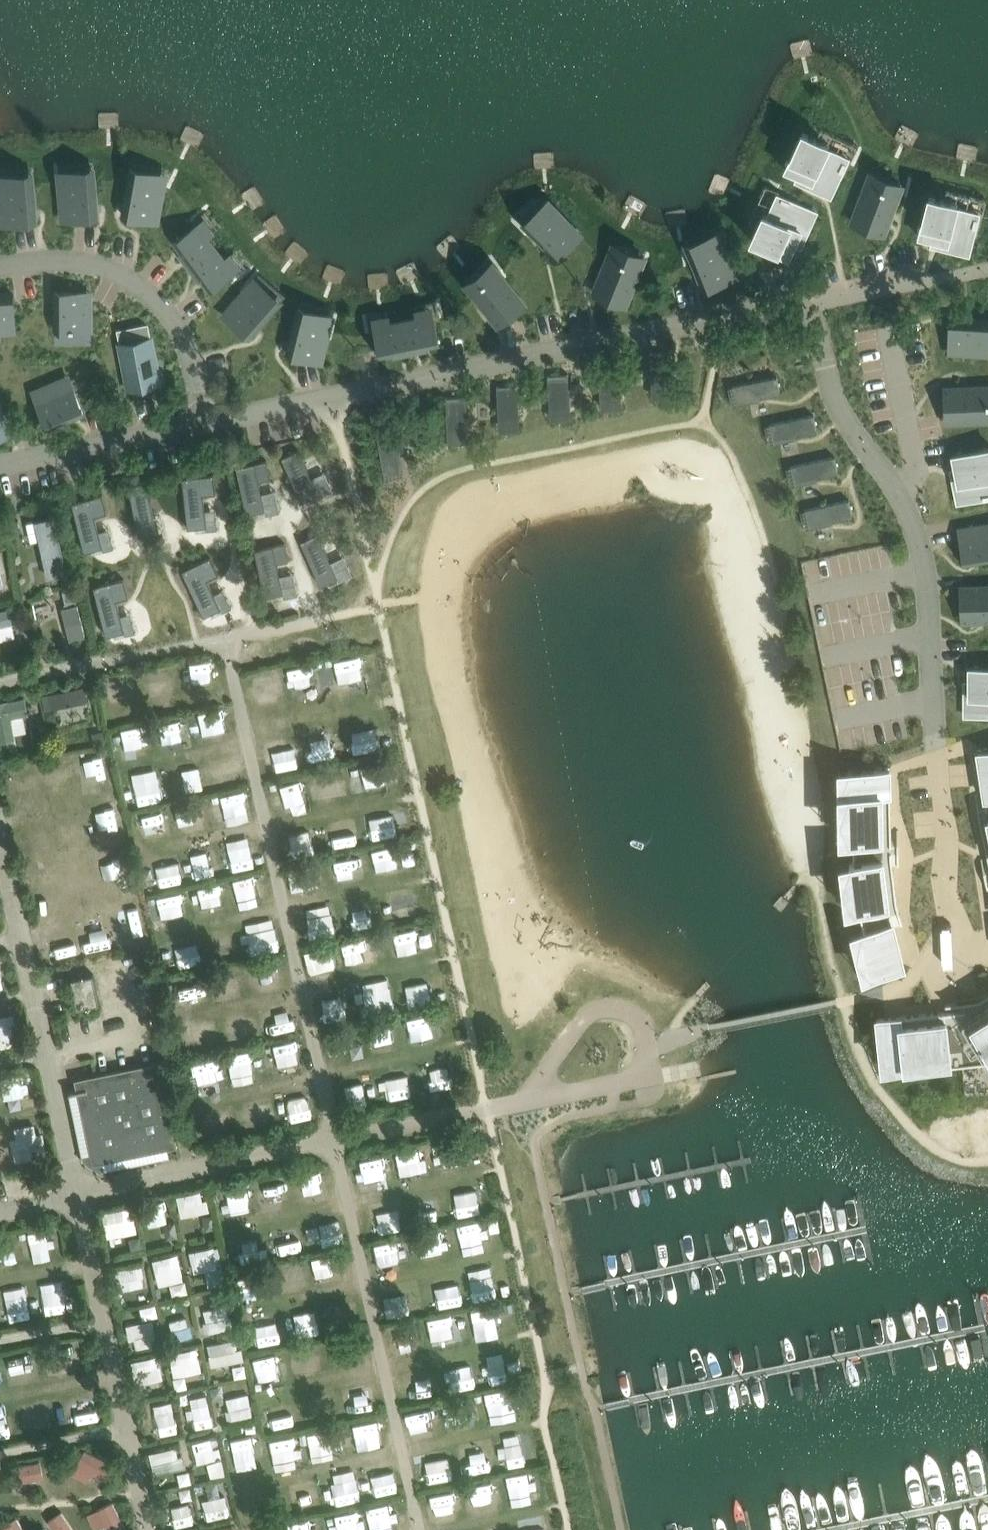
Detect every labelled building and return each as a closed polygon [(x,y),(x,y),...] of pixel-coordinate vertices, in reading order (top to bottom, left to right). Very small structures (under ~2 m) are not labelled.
[(803,131),(786,168),(811,180),(809,186),(831,196),(848,158),(827,148),(830,143),(803,131)] [(851,212),(847,223),(891,239),(907,195),(889,189),(891,183),(864,173),(849,212),(851,212)] [(130,178),(124,215),(151,220),(152,217),(158,218),(162,196),(156,195),(158,183),(130,178)] [(69,215),(70,219),(98,217),(95,179),(67,181),(68,193),(61,194),(63,216),(69,215)] [(764,213),(752,239),(789,256),(801,231),(807,234),(817,212),(778,194),(769,215),(764,213)] [(958,202),(929,195),(920,234),(947,242),(945,248),(969,254),(979,213),(957,208),(958,202)] [(551,211),(531,230),(556,258),(577,239),(575,237),(579,232),(564,216),(559,220),(551,211)] [(194,227),(174,242),(192,265),(217,247),(207,234),(202,238),(194,227)] [(716,243),(690,253),(704,289),(730,279),(729,276),(735,273),(727,252),(721,255),(716,243)] [(227,260),(217,247),(192,265),(209,289),(229,274),(221,264),(227,260)] [(637,263),(611,252),(595,292),(621,303),(637,263)] [(472,290),(499,324),(522,307),(495,272),(472,290)] [(231,315),(229,318),(250,336),(275,308),(254,289),(246,299),(241,294),(226,311),(231,315)] [(0,293),(0,321),(15,320),(13,292),(0,293)] [(56,329),(84,329),(84,317),(90,317),(90,295),(84,295),(84,292),(56,292),(56,297),(51,297),(51,304),(56,304),(56,329)] [(297,316),(287,358),(315,365),(325,323),(297,316)] [(420,316),(404,319),(410,349),(439,343),(434,320),(421,322),(420,316)] [(952,316),(950,344),(954,345),(953,351),(976,352),(976,345),(987,346),(987,318),(952,316)] [(390,329),(377,331),(381,355),(410,349),(404,319),(388,323),(390,329)] [(152,337),(120,344),(129,388),(132,387),(132,390),(137,389),(137,386),(160,382),(158,368),(162,367),(161,360),(156,361),(152,337)] [(548,373),(549,417),(571,416),(569,372),(548,373)] [(776,374),(733,383),(737,400),(780,391),(776,374)] [(80,414),(84,412),(73,387),(70,388),(66,379),(52,385),(56,394),(39,401),(49,427),(73,417),(75,421),(82,418),(80,414)] [(519,427),(518,383),(497,384),(498,428),(519,427)] [(601,406),(621,405),(620,383),(600,383),(601,406)] [(946,388),(947,417),(987,415),(987,386),(946,388)] [(444,439),(468,438),(467,394),(443,395),(444,439)] [(9,433),(5,420),(9,418),(7,412),(2,413),(0,405),(0,436),(9,433)] [(765,422),(770,440),(817,429),(812,410),(765,422)] [(382,438),(383,469),(398,469),(397,437),(382,438)] [(301,498),(318,490),(298,447),(281,455),(301,498)] [(958,502),(987,496),(987,447),(954,454),(959,481),(954,482),(958,502)] [(835,456),(788,461),(790,480),(837,475),(835,456)] [(244,509),(263,507),(260,477),(269,476),(267,458),(238,462),(244,509)] [(225,473),(205,475),(208,500),(227,498),(225,473)] [(803,506),(807,524),(853,515),(849,497),(803,506)] [(34,517),(46,575),(67,571),(54,512),(34,517)] [(165,527),(172,557),(192,552),(186,523),(165,527)] [(966,562),(987,558),(987,530),(986,530),(985,524),(963,528),(964,534),(961,535),(966,562)] [(300,538),(319,581),(337,574),(318,530),(300,538)] [(286,541),(256,545),(262,592),(281,590),(277,559),(289,558),(286,541)] [(223,558),(226,574),(245,570),(243,554),(223,558)] [(202,570),(172,574),(175,592),(204,587),(202,570)] [(963,620),(987,618),(987,589),(962,591),(963,620)] [(63,604),(68,637),(84,634),(79,601),(63,604)] [(0,607),(0,638),(18,634),(11,604),(0,607)] [(300,696),(323,690),(316,661),(293,668),(300,696)] [(966,715),(987,715),(987,667),(970,667),(970,694),(965,694),(966,715)] [(85,682),(41,692),(44,708),(88,698),(85,682)] [(29,729),(24,694),(0,697),(0,733),(29,729)] [(365,714),(343,721),(351,750),(373,743),(365,714)] [(170,748),(183,746),(180,719),(166,721),(170,748)] [(306,738),(310,756),(335,751),(328,723),(310,727),(312,737),(306,738)] [(121,760),(141,754),(133,726),(113,731),(121,760)] [(260,743),(270,773),(289,766),(280,737),(260,743)] [(106,752),(80,755),(82,778),(109,775),(106,752)] [(978,756),(986,807),(979,808),(978,801),(977,796),(976,796),(976,801),(977,801),(978,811),(978,810),(979,815),(980,824),(984,840),(985,846),(987,859),(987,754),(978,756)] [(199,759),(175,762),(179,788),(202,785),(199,759)] [(163,800),(162,766),(139,768),(140,801),(163,800)] [(872,982),(873,983),(905,975),(904,970),(903,966),(902,961),(901,961),(900,957),(898,949),(897,944),(893,925),(899,923),(901,930),(903,930),(900,921),(899,916),(898,910),(896,893),(895,894),(895,889),(895,885),(894,885),(894,881),(892,865),(892,857),(892,853),(891,829),(891,824),(891,820),(891,816),(891,811),(891,798),(890,798),(890,793),(891,793),(890,776),(875,777),(848,777),(848,779),(848,799),(849,799),(849,802),(849,844),(850,844),(850,846),(854,846),(854,854),(854,858),(854,869),(850,869),(851,871),(851,877),(852,882),(853,891),(853,893),(854,893),(854,902),(855,907),(856,913),(856,915),(860,915),(865,937),(861,938),(862,940),(863,946),(867,959),(869,970),(871,976),(872,982)] [(274,804),(294,800),(292,790),(301,788),(300,779),(270,784),(274,804)] [(393,832),(390,824),(403,821),(400,809),(369,817),(375,837),(393,832)] [(126,820),(107,821),(108,843),(128,842),(126,820)] [(329,823),(331,843),(351,842),(349,821),(329,823)] [(201,871),(221,869),(218,840),(198,842),(201,871)] [(126,877),(123,855),(101,857),(104,880),(126,877)] [(337,876),(354,876),(353,856),(336,856),(337,876)] [(198,917),(220,914),(216,884),(194,887),(198,917)] [(93,903),(105,900),(102,886),(90,888),(93,903)] [(171,933),(186,932),(184,892),(169,893),(171,933)] [(397,895),(399,914),(427,911),(426,893),(397,895)] [(41,910),(54,908),(52,896),(39,898),(41,910)] [(387,900),(367,902),(368,920),(388,918),(387,900)] [(42,914),(43,926),(61,925),(60,912),(42,914)] [(118,921),(121,943),(150,940),(147,918),(118,921)] [(84,927),(88,950),(115,945),(111,922),(84,927)] [(401,959),(424,954),(417,924),(395,929),(401,959)] [(42,935),(45,960),(76,956),(72,931),(42,935)] [(350,939),(352,957),(368,956),(367,937),(350,939)] [(315,950),(319,967),(337,963),(333,945),(315,950)] [(213,972),(217,997),(236,994),(231,969),(213,972)] [(73,974),(76,1004),(100,1002),(96,972),(73,974)] [(420,973),(408,975),(412,1001),(425,998),(420,973)] [(981,991),(977,992),(978,992),(969,993),(952,996),(947,997),(947,998),(952,998),(952,997),(965,995),(966,1002),(941,1006),(936,1007),(932,1008),(927,1009),(923,1009),(923,1010),(919,1010),(914,1011),(901,1013),(897,1014),(892,1015),(880,1017),(887,1059),(889,1058),(911,1054),(917,1053),(923,1052),(931,1051),(934,1050),(942,1049),(948,1048),(953,1047),(954,1047),(955,1057),(912,1065),(912,1067),(987,1053),(987,986),(981,991)] [(17,1044),(14,1011),(0,1012),(0,1045),(17,1044)] [(411,1045),(430,1041),(423,1011),(405,1015),(411,1045)] [(86,1169),(178,1152),(161,1059),(69,1076),(86,1169)] [(437,1084),(452,1081),(449,1066),(434,1068),(437,1084)] [(394,1096),(414,1092),(411,1071),(390,1074),(394,1096)] [(4,1098),(16,1097),(17,1107),(35,1106),(34,1079),(29,1079),(28,1073),(3,1074),(4,1098)] [(290,1097),(294,1119),(315,1115),(311,1094),(290,1097)] [(35,1122),(12,1124),(16,1159),(47,1155),(44,1131),(37,1131),(35,1122)] [(446,1162),(467,1161),(466,1143),(445,1145),(446,1162)] [(302,1170),(305,1201),(325,1199),(322,1168),(302,1170)] [(177,1193),(181,1215),(208,1210),(204,1187),(177,1193)] [(455,1211),(473,1210),(471,1190),(453,1192),(455,1211)] [(421,1220),(445,1217),(442,1196),(419,1199),(421,1220)] [(145,1204),(150,1224),(169,1219),(163,1199),(145,1204)] [(133,1205),(104,1209),(107,1236),(136,1232),(133,1205)] [(324,1241),(346,1236),(340,1214),(318,1220),(324,1241)] [(153,1241),(178,1235),(174,1219),(149,1226),(153,1241)] [(465,1244),(487,1241),(484,1220),(462,1223),(465,1244)] [(417,1236),(424,1259),(443,1253),(435,1231),(417,1236)] [(296,1232),(274,1235),(275,1251),(298,1248),(296,1232)] [(191,1247),(193,1269),(222,1266),(219,1244),(191,1247)] [(159,1283),(185,1277),(179,1250),(153,1256),(159,1283)] [(115,1267),(118,1288),(145,1284),(143,1264),(115,1267)] [(479,1291),(499,1290),(497,1272),(477,1274),(479,1291)] [(186,1278),(170,1282),(173,1294),(189,1290),(186,1278)] [(63,1286),(40,1290),(43,1312),(66,1309),(63,1286)] [(8,1299),(9,1318),(30,1317),(29,1298),(8,1299)] [(140,1305),(143,1317),(159,1313),(156,1301),(140,1305)] [(289,1305),(291,1334),(314,1333),(312,1303),(289,1305)] [(229,1327),(227,1304),(204,1306),(206,1329),(229,1327)] [(508,1327),(503,1305),(481,1310),(485,1332),(508,1327)] [(271,1313),(253,1314),(255,1341),(272,1340),(271,1313)] [(437,1318),(441,1335),(457,1331),(454,1314),(437,1318)] [(173,1319),(176,1336),(190,1333),(186,1316),(173,1319)] [(129,1322),(135,1347),(157,1341),(151,1317),(129,1322)] [(212,1365),(243,1360),(239,1336),(208,1341),(212,1365)] [(171,1350),(175,1374),(202,1369),(198,1346),(171,1350)] [(135,1380),(162,1378),(160,1355),(134,1356),(135,1380)] [(194,1415),(196,1426),(214,1423),(207,1387),(197,1388),(200,1402),(187,1404),(189,1416),(194,1415)] [(230,1418),(253,1413),(250,1393),(226,1397),(230,1418)] [(152,1398),(158,1433),(176,1430),(170,1394),(152,1398)] [(25,1428),(43,1427),(41,1409),(24,1411),(25,1428)] [(349,1444),(367,1442),(365,1421),(347,1423),(349,1444)] [(193,1439),(199,1461),(207,1459),(211,1475),(226,1471),(220,1445),(213,1447),(210,1435),(193,1439)] [(518,1435),(500,1438),(505,1465),(523,1462),(518,1435)] [(150,1449),(153,1473),(184,1468),(180,1444),(150,1449)] [(88,1480),(93,1470),(107,1478),(116,1463),(86,1446),(72,1471),(88,1480)] [(12,1482),(45,1474),(41,1457),(8,1464),(12,1482)] [(370,1492),(391,1488),(387,1467),(366,1472),(370,1492)] [(207,1518),(229,1513),(225,1494),(202,1499),(207,1518)] [(87,1511),(96,1527),(104,1522),(108,1529),(125,1529),(129,1528),(113,1498),(87,1511)] [(175,1524),(194,1521),(190,1501),(172,1505),(175,1524)] [(62,1508),(47,1517),(56,1529),(77,1529),(62,1508)] [(18,1513),(0,1523),(0,1529),(27,1529),(18,1513)] [(542,1515),(520,1517),(521,1529),(544,1529),(542,1515)]
